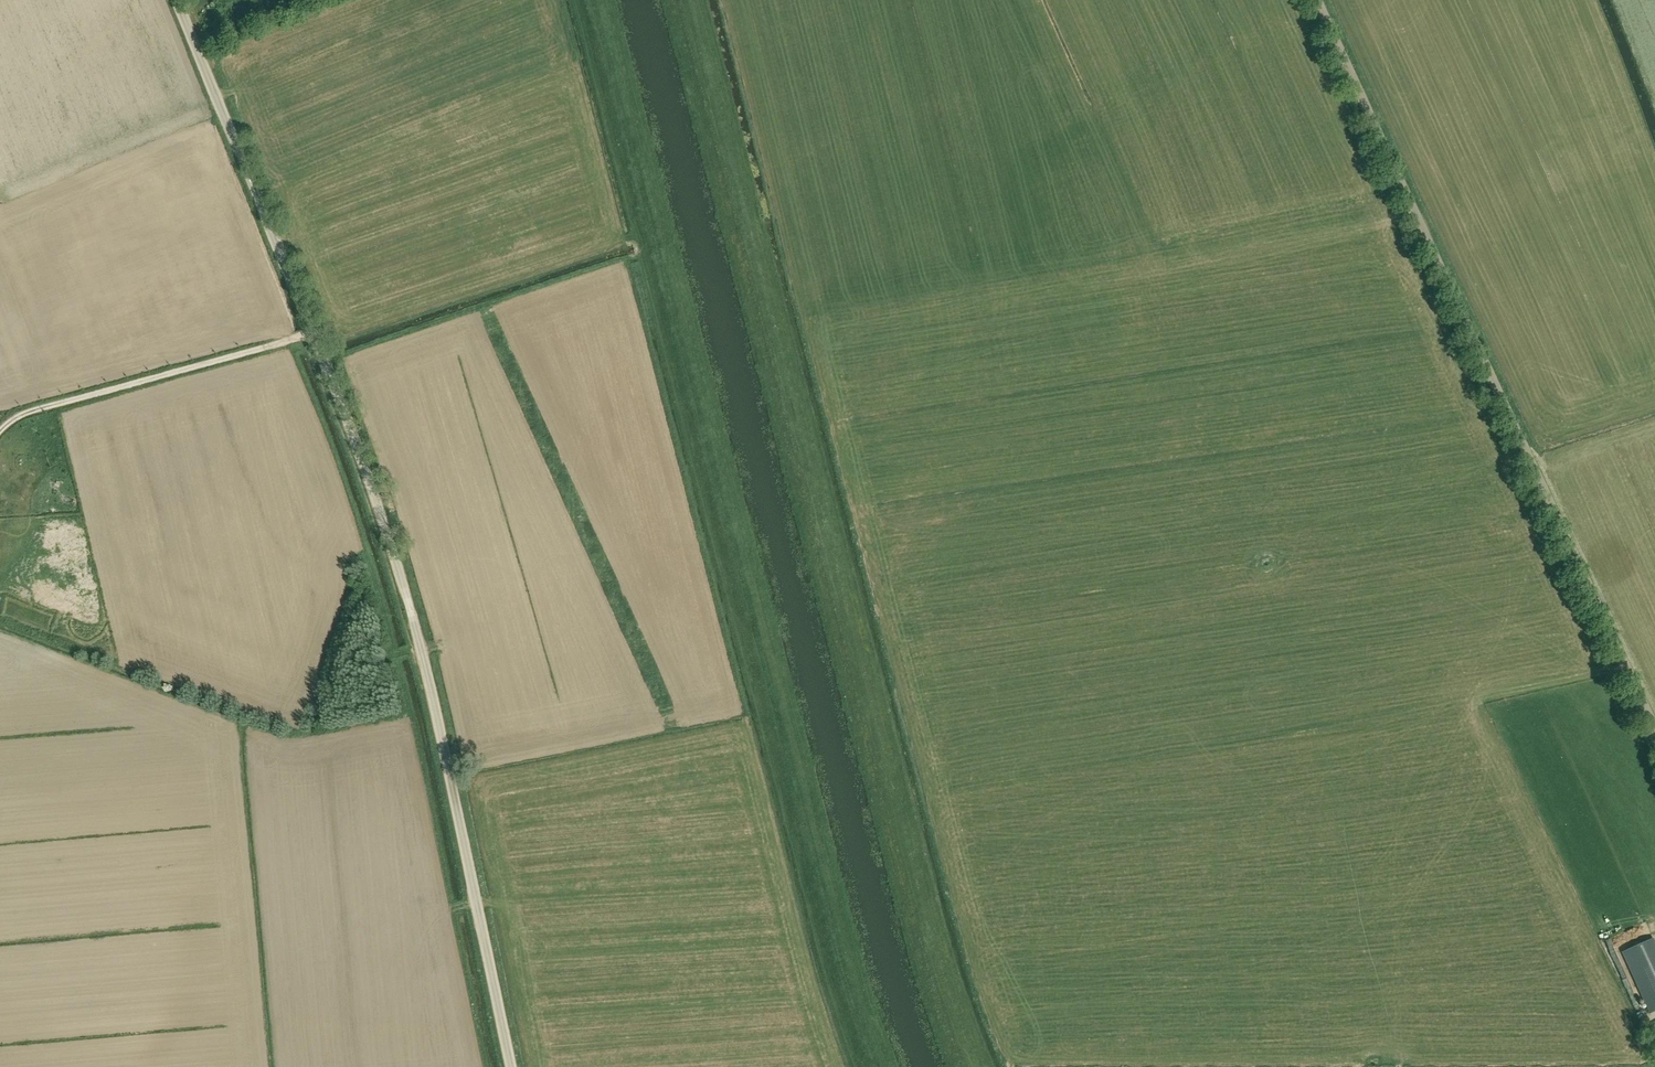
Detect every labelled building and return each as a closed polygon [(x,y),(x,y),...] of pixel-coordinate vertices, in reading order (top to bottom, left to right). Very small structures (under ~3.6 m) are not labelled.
[(1654,936),(1622,952),(1649,1012),(1654,1009),(1654,939),(1654,936)]
